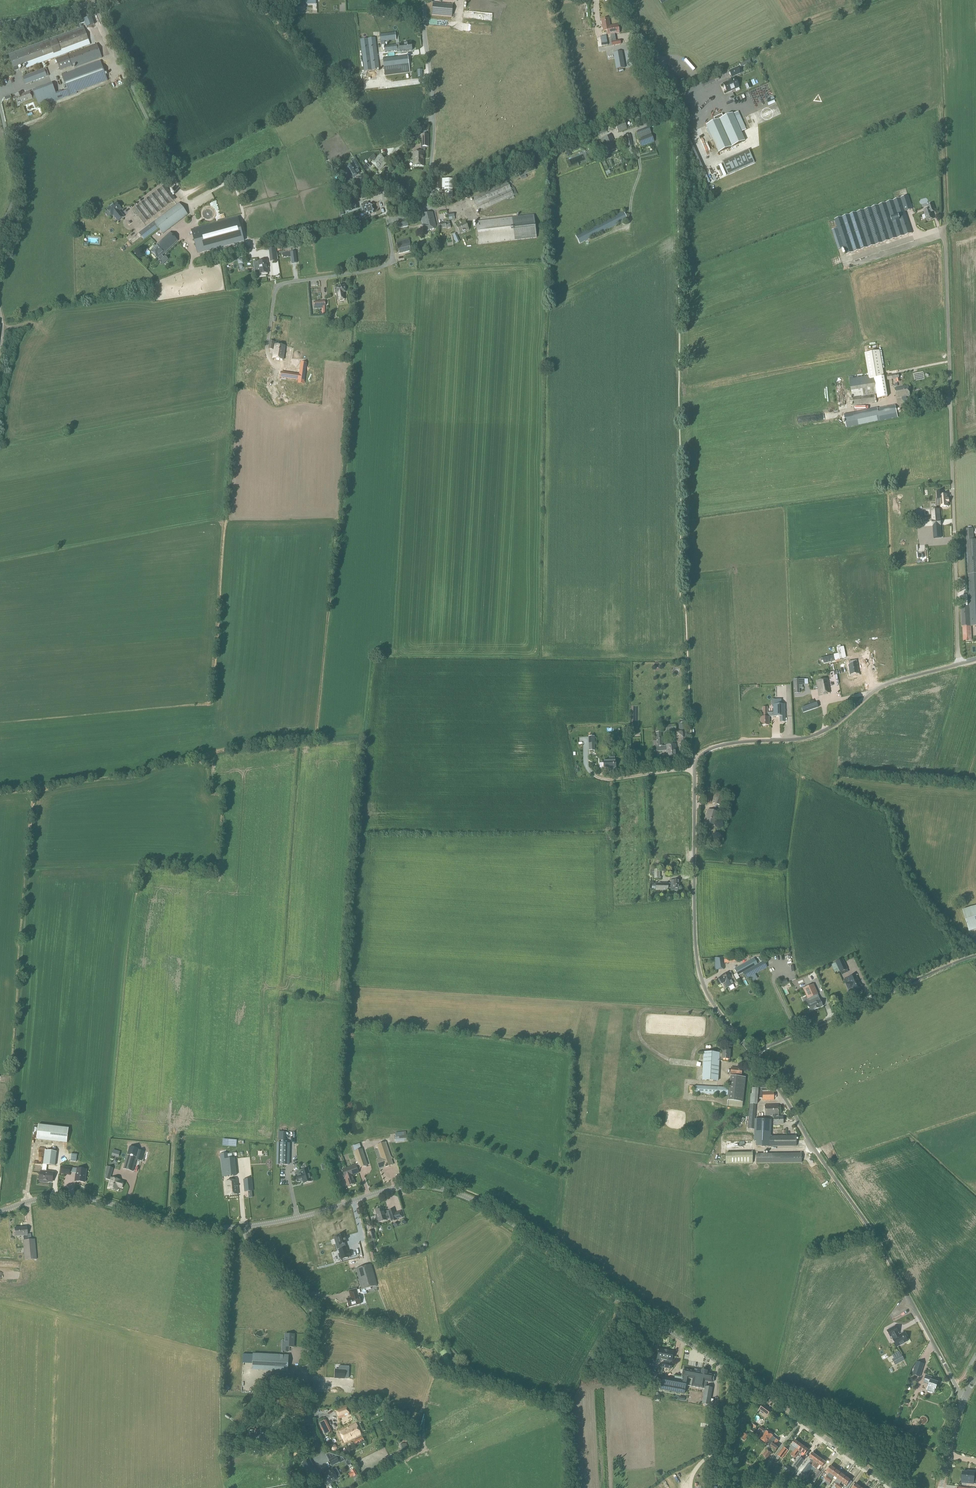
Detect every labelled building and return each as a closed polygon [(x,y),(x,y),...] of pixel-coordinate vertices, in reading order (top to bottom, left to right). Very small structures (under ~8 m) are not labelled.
[(316,0),(297,0),(297,8),(305,8),(304,4),(316,4),(316,0)] [(433,3),(432,15),(452,16),(453,5),(433,3)] [(618,25),(610,26),(608,19),(601,20),(603,31),(607,31),(608,35),(611,34),(611,36),(610,36),(612,46),(621,45),(620,40),(616,41),(615,34),(619,33),(618,25)] [(19,69),(18,67),(36,60),(37,60),(89,41),(85,29),(84,29),(84,27),(9,55),(10,57),(15,71),(19,69)] [(380,34),(381,45),(385,45),(385,42),(396,40),(395,32),(380,34)] [(360,39),(364,72),(380,70),(376,38),(360,39)] [(412,50),(411,43),(400,44),(401,52),(412,50)] [(101,55),(97,44),(56,59),(60,71),(75,65),(76,68),(102,58),(101,55)] [(616,69),(625,68),(622,51),(613,53),(616,69)] [(385,76),(410,72),(408,56),(383,59),(385,76)] [(741,67),(751,62),(749,58),(739,63),(741,67)] [(33,90),(39,107),(77,93),(77,92),(108,81),(101,60),(62,75),(67,89),(56,93),(52,83),(33,90)] [(23,77),(26,85),(49,76),(46,68),(23,77)] [(727,93),(739,88),(737,85),(739,84),(737,81),(736,81),(734,76),(740,73),(742,72),(741,69),(739,70),(738,68),(729,71),(732,77),(731,78),(731,79),(729,81),(723,84),(727,93)] [(22,99),(23,103),(33,100),(30,91),(24,94),(25,98),(22,99)] [(13,98),(16,106),(23,103),(22,99),(25,98),(24,94),(23,94),(23,92),(17,94),(18,96),(13,98)] [(705,126),(718,154),(745,141),(741,132),(746,130),(739,115),(734,117),(732,114),(722,118),(721,115),(718,116),(719,117),(715,118),(713,119),(714,122),(705,126)] [(745,119),(749,131),(757,128),(756,125),(761,123),(760,120),(758,121),(757,115),(745,119)] [(624,121),(615,125),(618,133),(627,129),(624,121)] [(654,142),(651,134),(649,128),(636,133),(638,139),(641,147),(654,142)] [(633,146),(631,135),(629,134),(626,135),(624,137),(627,147),(633,146)] [(602,139),(605,147),(597,151),(599,155),(607,151),(608,153),(617,149),(612,135),(602,139)] [(570,147),(572,151),(581,148),(579,143),(570,147)] [(424,166),(424,152),(413,152),(413,165),(424,166)] [(384,166),(383,166),(388,162),(381,154),(372,162),(379,170),(384,166)] [(357,166),(351,170),(352,171),(351,171),(356,179),(357,178),(357,179),(363,175),(362,172),(364,171),(358,161),(355,163),(357,166)] [(517,171),(520,177),(536,170),(534,164),(517,171)] [(452,198),(452,180),(442,180),(442,179),(430,179),(430,190),(444,190),(444,198),(452,198)] [(472,198),(478,212),(514,196),(508,182),(472,198)] [(141,223),(171,202),(161,188),(131,209),(141,223)] [(913,209),(908,195),(834,219),(846,255),(912,233),(905,212),(913,209)] [(124,217),(119,211),(121,209),(117,203),(107,210),(112,216),(114,215),(118,221),(124,217)] [(165,232),(188,215),(179,203),(154,222),(159,229),(161,227),(165,232)] [(364,204),(365,207),(363,208),(364,212),(367,211),(368,215),(375,213),(373,209),(373,208),(371,204),(368,205),(368,203),(364,204)] [(929,209),(924,210),(927,221),(934,219),(932,212),(935,211),(932,203),(928,205),(929,209)] [(579,244),(628,220),(623,211),(575,236),(579,244)] [(422,232),(435,229),(431,213),(420,216),(422,226),(421,226),(422,232)] [(476,222),(479,244),(537,237),(534,215),(476,222)] [(235,219),(190,232),(196,254),(242,241),(235,219)] [(399,228),(408,226),(407,220),(403,220),(403,221),(398,222),(399,228)] [(159,229),(154,222),(153,222),(141,232),(147,239),(159,229)] [(460,234),(469,230),(466,222),(457,227),(460,234)] [(159,259),(159,258),(161,260),(164,258),(162,256),(177,241),(170,233),(166,236),(151,251),(159,259)] [(411,250),(408,239),(396,242),(399,254),(411,250)] [(283,252),(283,257),(292,256),(293,263),(297,263),(296,251),(292,251),(283,252)] [(268,273),(267,260),(258,261),(259,274),(268,273)] [(218,273),(191,274),(191,282),(218,280),(218,273)] [(345,299),(344,292),(345,292),(344,286),(335,287),(336,294),(337,294),(338,300),(345,299)] [(275,342),(270,341),(269,349),(273,350),(274,350),(273,358),(283,360),(285,346),(277,345),(277,342),(275,342)] [(865,353),(869,378),(884,375),(880,351),(865,353)] [(305,381),(307,363),(301,362),(299,374),(281,372),(281,378),(305,381)] [(849,381),(851,391),(852,395),(854,406),(876,403),(875,392),(877,392),(878,399),(888,397),(884,377),(884,375),(869,378),(849,381)] [(287,389),(299,385),(297,381),(285,385),(287,389)] [(897,398),(910,396),(908,386),(895,388),(897,398)] [(312,403),(291,407),(293,413),(313,408),(312,403)] [(858,425),(898,417),(895,405),(878,408),(877,407),(853,413),(855,421),(857,420),(858,425)] [(948,506),(947,498),(944,498),(943,491),(936,492),(937,499),(936,499),(936,507),(941,506),(941,507),(948,506)] [(941,538),(940,525),(933,526),(934,538),(941,538)] [(969,540),(968,537),(973,537),(973,529),(964,529),(967,574),(975,574),(975,540),(969,540)] [(960,607),(961,626),(975,626),(975,577),(967,577),(968,607),(960,607)] [(856,661),(849,662),(849,665),(848,665),(850,676),(858,675),(856,661)] [(794,681),(797,695),(802,694),(801,685),(806,684),(805,679),(794,681)] [(828,679),(817,681),(820,694),(830,692),(828,679)] [(818,707),(817,702),(801,707),(803,712),(818,707)] [(773,709),(773,713),(773,716),(780,716),(780,722),(785,722),(785,704),(773,704),(773,709)] [(767,716),(773,716),(773,713),(767,713),(767,708),(763,708),(763,717),(761,717),(761,725),(769,725),(769,717),(767,717),(767,716)] [(680,738),(681,744),(688,743),(688,734),(687,734),(686,722),(679,723),(680,732),(676,732),(677,739),(680,738)] [(653,740),(653,746),(662,746),(661,732),(660,732),(660,727),(656,727),(656,732),(656,740),(653,740)] [(660,746),(661,750),(666,749),(667,757),(677,756),(676,744),(666,745),(660,746)] [(616,760),(604,760),(604,767),(611,767),(611,768),(616,768),(616,760)] [(723,797),(730,799),(731,794),(716,790),(712,803),(721,805),(723,797)] [(705,822),(715,825),(718,812),(708,810),(705,822)] [(654,870),(650,870),(650,875),(652,875),(652,877),(654,877),(654,878),(660,878),(660,869),(654,869),(654,870)] [(668,888),(674,888),(679,888),(679,885),(679,880),(671,880),(671,883),(668,883),(656,883),(656,890),(668,890),(668,888)] [(971,930),(975,929),(975,905),(965,909),(971,930)] [(716,969),(725,968),(723,957),(714,958),(716,969)] [(738,976),(743,972),(758,964),(754,958),(734,969),(738,976)] [(842,959),(836,962),(840,972),(847,969),(842,959)] [(747,978),(767,967),(764,961),(758,964),(743,972),(747,978)] [(734,984),(728,972),(724,975),(719,978),(722,983),(725,988),(734,984)] [(849,980),(845,982),(848,989),(852,987),(853,989),(856,987),(857,988),(860,987),(859,986),(860,986),(855,975),(848,978),(849,980)] [(811,1011),(822,1006),(819,1001),(818,998),(817,998),(816,994),(813,985),(805,989),(809,998),(812,1004),(808,1006),(811,1011)] [(718,1081),(720,1057),(722,1057),(722,1059),(729,1059),(730,1050),(722,1049),(722,1053),(720,1053),(704,1052),(702,1080),(718,1081)] [(731,1067),(731,1075),(741,1076),(742,1068),(731,1067)] [(730,1076),(728,1100),(743,1102),(745,1077),(730,1076)] [(694,1093),(728,1095),(728,1087),(695,1085),(694,1093)] [(757,1104),(758,1088),(752,1088),(751,1094),(750,1104),(748,1128),(754,1129),(756,1104),(757,1104)] [(772,1115),(773,1117),(774,1117),(774,1124),(783,1123),(783,1117),(779,1117),(778,1105),(765,1105),(765,1115),(772,1115)] [(770,1136),(770,1120),(756,1119),(755,1141),(757,1141),(757,1146),(769,1146),(770,1146),(770,1136)] [(39,1124),(37,1139),(64,1143),(66,1128),(39,1124)] [(770,1136),(770,1146),(796,1146),(796,1136),(770,1136)] [(384,1167),(385,1167),(393,1164),(386,1142),(377,1145),(381,1158),(377,1160),(380,1168),(384,1167)] [(289,1165),(289,1145),(289,1143),(282,1143),(277,1143),(277,1165),(289,1165)] [(362,1149),(355,1152),(359,1164),(342,1170),(344,1174),(348,1172),(349,1176),(352,1175),(359,1173),(357,1168),(360,1167),(360,1168),(367,1165),(362,1149)] [(54,1166),(56,1152),(45,1150),(43,1164),(54,1166)] [(220,1154),(222,1177),(236,1175),(236,1167),(235,1167),(234,1158),(229,1159),(228,1153),(220,1154)] [(756,1164),(801,1163),(801,1153),(756,1153),(756,1164)] [(123,1168),(133,1171),(137,1157),(127,1154),(123,1168)] [(723,1165),(750,1165),(750,1154),(723,1154),(723,1165)] [(118,1187),(122,1188),(124,1182),(120,1181),(120,1180),(111,1178),(110,1178),(114,1167),(108,1165),(105,1174),(106,1174),(105,1178),(111,1179),(108,1188),(117,1190),(118,1187)] [(70,1168),(61,1167),(60,1174),(69,1175),(70,1168)] [(304,1183),(305,1183),(312,1181),(311,1179),(312,1178),(311,1174),(310,1174),(308,1168),(302,1170),(298,1171),(298,1173),(295,1173),(298,1182),(302,1181),(303,1182),(304,1183)] [(86,1170),(77,1169),(76,1181),(76,1182),(77,1183),(78,1183),(79,1182),(85,1183),(86,1170)] [(53,1181),(54,1173),(41,1171),(40,1180),(53,1181)] [(338,1182),(342,1181),(339,1172),(333,1175),(335,1181),(337,1180),(338,1182)] [(355,1184),(352,1175),(349,1176),(348,1172),(344,1174),(345,1177),(348,1186),(355,1184)] [(244,1192),(254,1191),(252,1178),(243,1179),(244,1192)] [(227,1195),(238,1194),(237,1180),(226,1181),(227,1195)] [(388,1212),(384,1213),(383,1208),(376,1210),(377,1215),(375,1215),(378,1223),(390,1219),(391,1222),(397,1220),(397,1219),(403,1217),(401,1211),(395,1213),(394,1209),(388,1211),(388,1212)] [(23,1240),(24,1260),(37,1259),(35,1239),(31,1239),(31,1234),(27,1234),(27,1227),(15,1228),(15,1236),(23,1235),(23,1240)] [(376,1239),(374,1231),(371,1230),(368,1231),(367,1233),(365,1234),(367,1240),(369,1240),(370,1241),(371,1242),(375,1241),(376,1239)] [(337,1237),(334,1238),(338,1249),(340,1249),(340,1250),(339,1250),(342,1259),(351,1257),(349,1251),(347,1252),(346,1248),(345,1248),(345,1247),(346,1247),(345,1244),(347,1243),(344,1234),(337,1236),(337,1237)] [(370,1251),(372,1263),(378,1262),(377,1256),(375,1256),(374,1250),(370,1251)] [(371,1265),(356,1269),(362,1290),(378,1286),(371,1265)] [(358,1295),(356,1289),(350,1290),(352,1297),(347,1299),(349,1307),(361,1304),(358,1295)] [(893,1338),(897,1347),(908,1341),(903,1332),(899,1334),(898,1332),(899,1331),(895,1325),(887,1330),(890,1336),(892,1335),(893,1338)] [(282,1351),(289,1351),(289,1347),(293,1347),(294,1335),(285,1334),(285,1344),(283,1344),(282,1351)] [(665,1360),(667,1350),(659,1349),(657,1359),(663,1360),(665,1360)] [(665,1360),(663,1360),(663,1363),(662,1367),(671,1369),(672,1364),(670,1364),(670,1361),(671,1361),(673,1352),(667,1350),(665,1360)] [(253,1354),(252,1369),(288,1371),(288,1356),(253,1354)] [(895,1365),(904,1360),(901,1354),(892,1359),(895,1365)] [(649,1367),(650,1363),(645,1362),(644,1371),(651,1373),(654,1373),(653,1373),(654,1368),(649,1367)] [(924,1364),(917,1362),(914,1372),(921,1374),(924,1364)] [(336,1368),(336,1375),(349,1376),(349,1364),(339,1364),(339,1368),(336,1368)] [(662,1377),(660,1389),(684,1394),(687,1378),(693,1379),(691,1386),(695,1387),(705,1389),(706,1387),(707,1381),(713,1383),(714,1375),(706,1374),(707,1371),(695,1369),(694,1371),(683,1369),(682,1377),(675,1376),(674,1379),(662,1377)] [(936,1389),(938,1382),(931,1380),(932,1377),(926,1375),(923,1383),(929,1384),(929,1387),(928,1387),(927,1390),(931,1391),(932,1388),(936,1389)] [(287,1376),(287,1384),(297,1385),(298,1384),(298,1377),(287,1376)] [(709,1405),(712,1388),(706,1387),(705,1389),(702,1404),(709,1405)] [(768,1415),(771,1410),(763,1404),(760,1409),(768,1415)] [(335,1409),(339,1419),(350,1415),(346,1405),(335,1409)] [(332,1431),(326,1419),(320,1422),(325,1434),(332,1431)] [(356,1423),(339,1432),(345,1443),(361,1434),(356,1423)] [(776,1444),(763,1435),(758,1431),(755,1435),(755,1436),(758,1438),(759,1438),(760,1438),(760,1439),(767,1444),(768,1443),(771,1445),(770,1446),(776,1450),(779,1446),(776,1444)] [(763,1435),(776,1444),(779,1441),(773,1437),(773,1436),(766,1431),(763,1435)] [(744,1441),(745,1440),(748,1436),(744,1433),(740,1438),(744,1441)] [(365,1441),(362,1437),(353,1441),(356,1446),(365,1441)] [(793,1457),(802,1445),(795,1440),(792,1444),(796,1448),(793,1452),(792,1451),(790,1455),(793,1457)] [(802,1445),(793,1457),(795,1459),(799,1453),(801,1454),(802,1452),(805,1454),(808,1450),(802,1445)] [(776,1458),(778,1460),(780,1457),(782,1459),(788,1450),(784,1447),(778,1456),(776,1458)] [(768,1449),(768,1450),(767,1450),(762,1456),(767,1459),(771,1453),(771,1452),(771,1451),(768,1449)] [(814,1460),(811,1465),(813,1466),(819,1458),(812,1453),(809,1457),(814,1460)] [(257,1457),(244,1459),(246,1466),(258,1464),(257,1457)] [(329,1461),(332,1465),(339,1462),(336,1457),(329,1461)] [(798,1468),(799,1466),(804,1460),(800,1457),(794,1466),(798,1468)] [(804,1460),(799,1466),(802,1468),(809,1460),(806,1458),(804,1460)] [(813,1466),(807,1474),(813,1466),(815,1468),(818,1464),(823,1467),(826,1462),(819,1458),(813,1466)] [(807,1474),(813,1466),(811,1465),(809,1463),(803,1472),(807,1474)] [(787,1465),(784,1469),(792,1476),(795,1473),(796,1472),(787,1465)] [(306,1470),(310,1478),(318,1474),(313,1466),(306,1470)] [(827,1481),(836,1469),(831,1466),(827,1471),(829,1473),(825,1479),(827,1481)] [(321,1476),(326,1485),(328,1483),(329,1485),(336,1480),(335,1479),(337,1478),(332,1469),(321,1476)] [(817,1469),(812,1478),(816,1480),(822,1472),(817,1469)] [(837,1478),(841,1473),(836,1469),(827,1481),(830,1483),(835,1476),(837,1478)] [(963,1472),(962,1481),(969,1482),(969,1483),(974,1484),(974,1483),(975,1484),(975,1475),(974,1474),(975,1472),(970,1471),(970,1473),(963,1472)] [(842,1482),(846,1477),(841,1473),(837,1478),(842,1482)] [(837,1487),(841,1487),(845,1484),(847,1485),(851,1480),(846,1477),(842,1482),(840,1484),(837,1487)]
